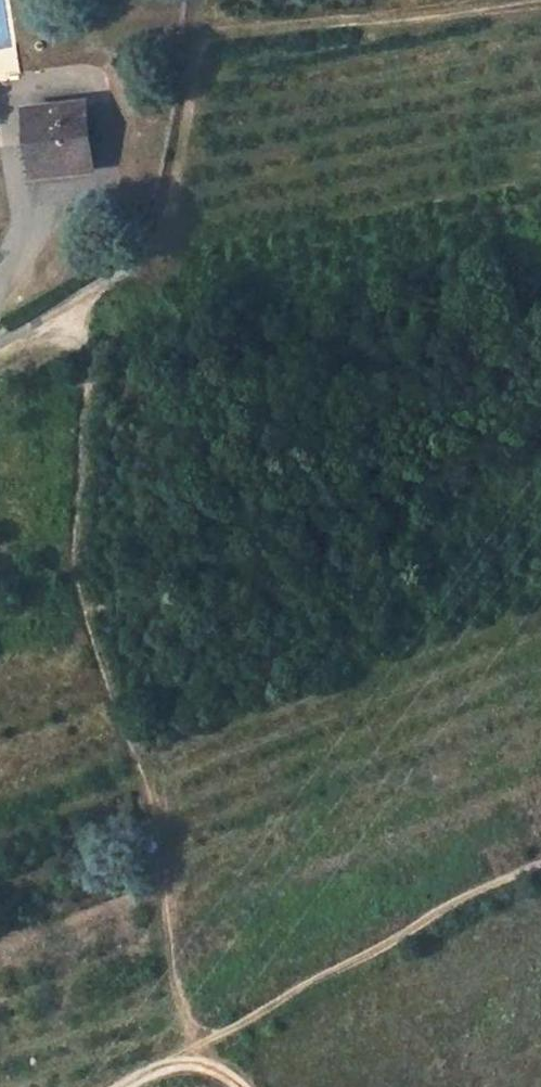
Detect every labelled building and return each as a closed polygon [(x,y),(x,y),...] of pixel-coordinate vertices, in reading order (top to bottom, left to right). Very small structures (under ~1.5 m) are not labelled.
[(72,169),(93,167),(86,104),(28,111),(35,168),(71,164),(72,169)]
